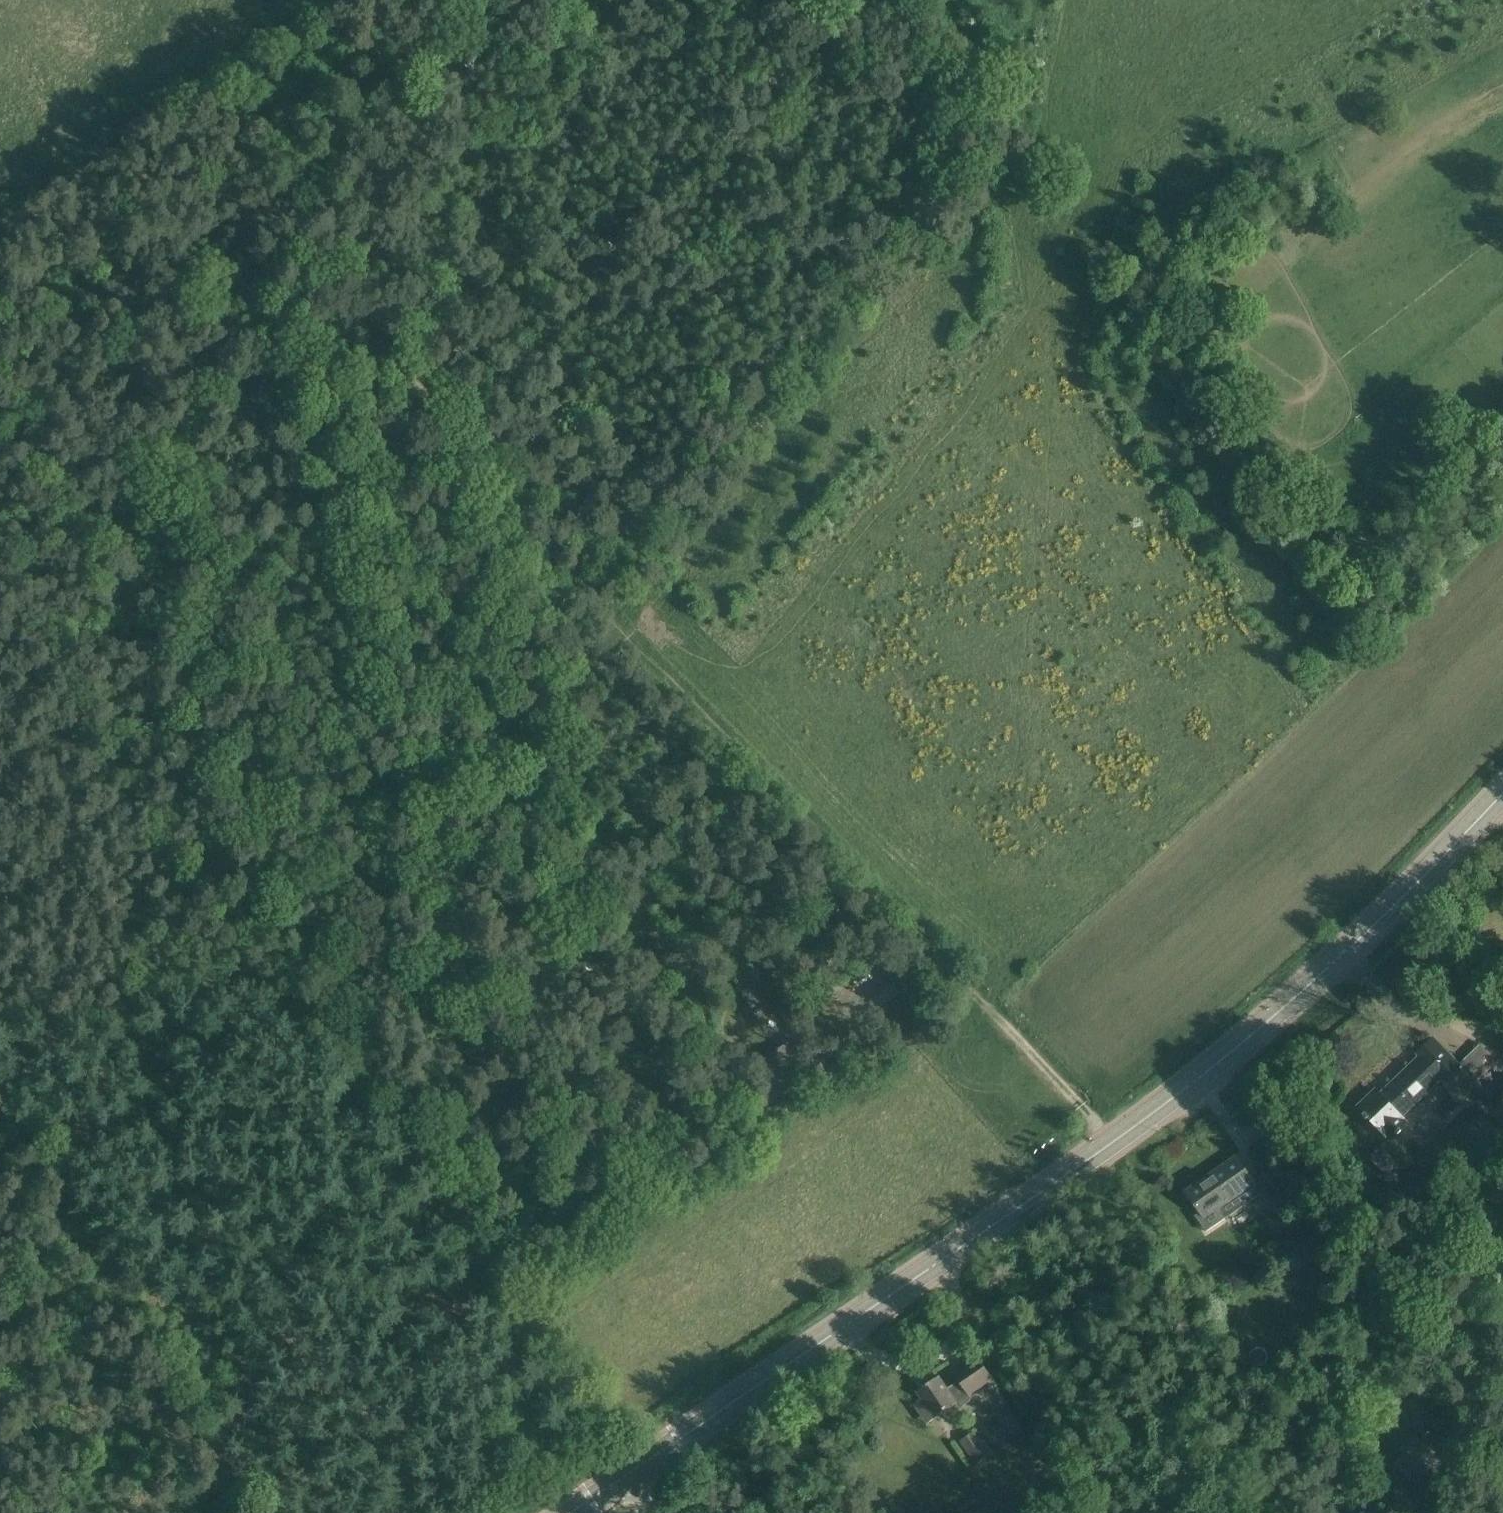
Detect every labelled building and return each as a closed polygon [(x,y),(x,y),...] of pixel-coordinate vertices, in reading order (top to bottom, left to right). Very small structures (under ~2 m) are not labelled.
[(1460,1067),(1448,1053),(1434,1039),(1418,1054),(1420,1057),(1408,1068),(1410,1070),(1406,1073),(1405,1072),(1404,1072),(1405,1074),(1399,1080),(1398,1078),(1397,1079),(1398,1080),(1395,1084),(1393,1083),(1381,1095),(1376,1090),(1358,1107),(1365,1114),(1363,1116),(1367,1120),(1369,1118),(1390,1140),(1408,1122),(1403,1116),(1441,1079),(1443,1081),(1460,1067)] [(806,1065),(795,1049),(789,1041),(768,1055),(755,1065),(766,1081),(759,1086),(771,1102),(791,1088),(785,1080),(806,1065)] [(1484,1093),(1496,1106),(1502,1100),(1502,1075),(1484,1093)] [(1401,1164),(1383,1145),(1370,1158),(1388,1176),(1401,1164)] [(1195,1215),(1206,1231),(1226,1218),(1219,1207),(1254,1184),(1237,1158),(1212,1175),(1214,1177),(1203,1185),(1201,1183),(1187,1192),(1201,1212),(1195,1215)] [(1272,1169),(1258,1179),(1276,1205),(1290,1195),(1272,1169)] [(971,1397),(969,1395),(993,1379),(978,1357),(954,1374),(959,1382),(948,1390),(939,1377),(918,1392),(936,1418),(957,1404),(959,1406),(962,1406),(970,1401),(971,1397)] [(1401,1399),(1406,1429),(1428,1426),(1422,1395),(1401,1399)] [(974,1433),(961,1442),(976,1463),(989,1454),(974,1433)] [(1445,1467),(1430,1453),(1412,1438),(1402,1450),(1409,1456),(1400,1467),(1416,1481),(1429,1467),(1438,1475),(1445,1467)]
